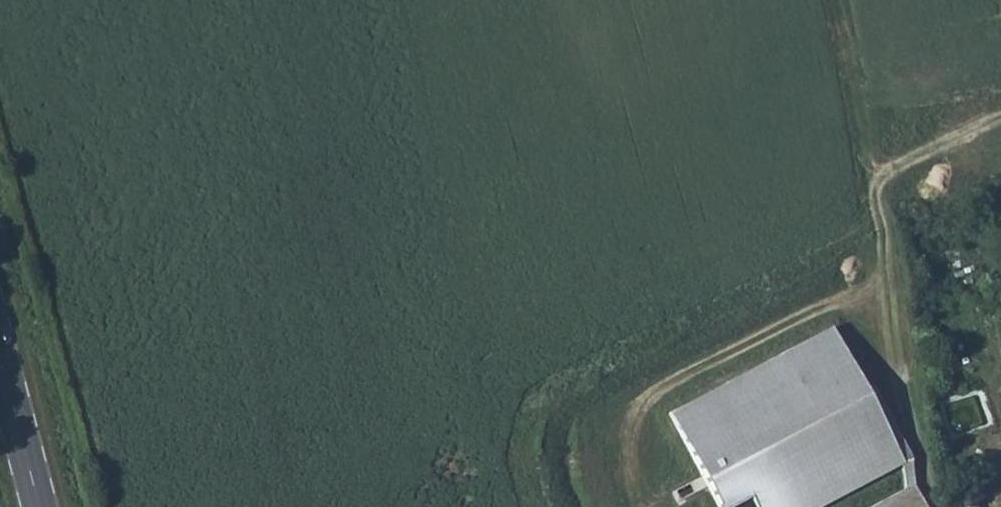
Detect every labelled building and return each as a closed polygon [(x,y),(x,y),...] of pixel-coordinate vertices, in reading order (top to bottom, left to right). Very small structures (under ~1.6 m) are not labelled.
[(714,506),(821,506),(904,463),(829,323),(663,411),(714,506)] [(919,496),(896,506),(925,506),(919,496)]
